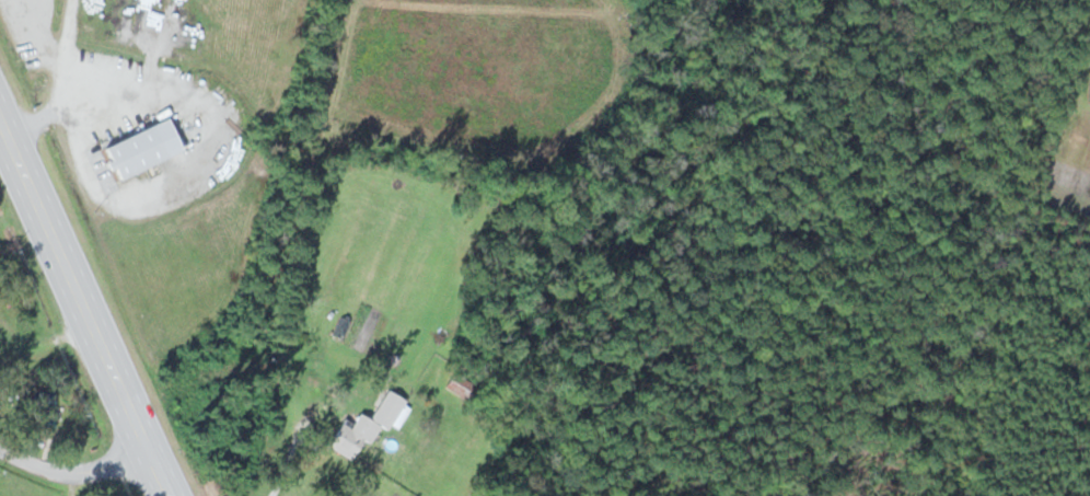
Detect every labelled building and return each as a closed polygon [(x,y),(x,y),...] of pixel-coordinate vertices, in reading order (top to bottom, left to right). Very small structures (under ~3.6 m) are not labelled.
[(178,152),(165,118),(99,146),(113,179),(178,152)] [(350,459),(361,438),(371,443),(381,422),(396,430),(408,407),(383,394),(370,420),(357,413),(352,423),(341,417),(326,446),(350,459)]
